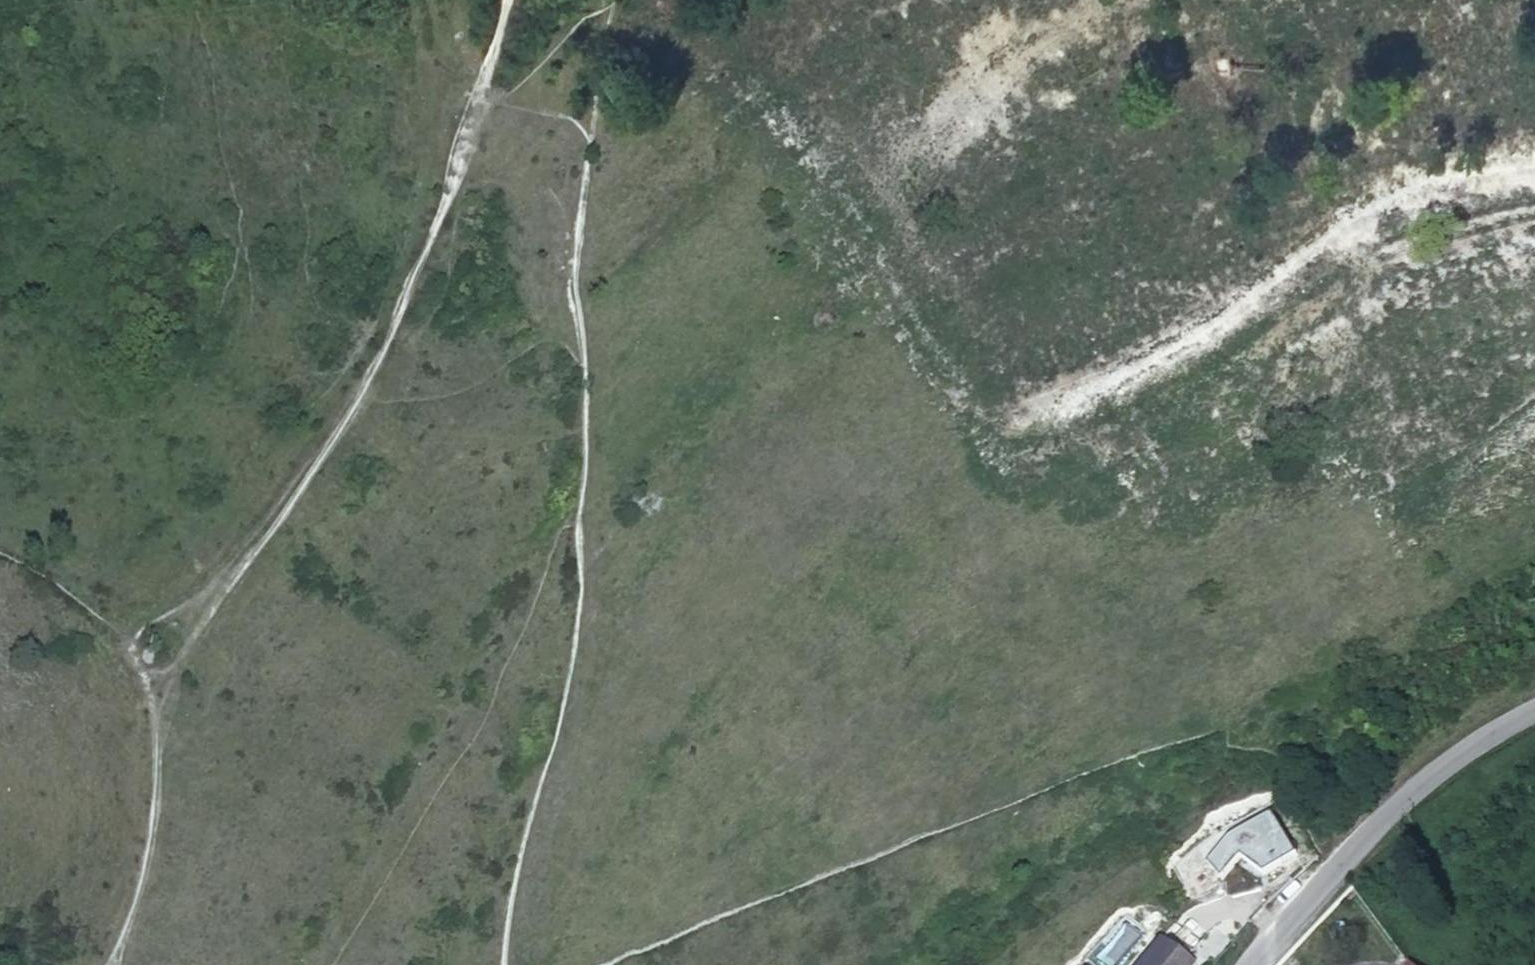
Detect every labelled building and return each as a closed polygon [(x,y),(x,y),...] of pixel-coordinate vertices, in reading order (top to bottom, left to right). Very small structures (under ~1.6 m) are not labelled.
[(1183,964),(1153,938),(1130,964),(1182,964),(1183,964)]
